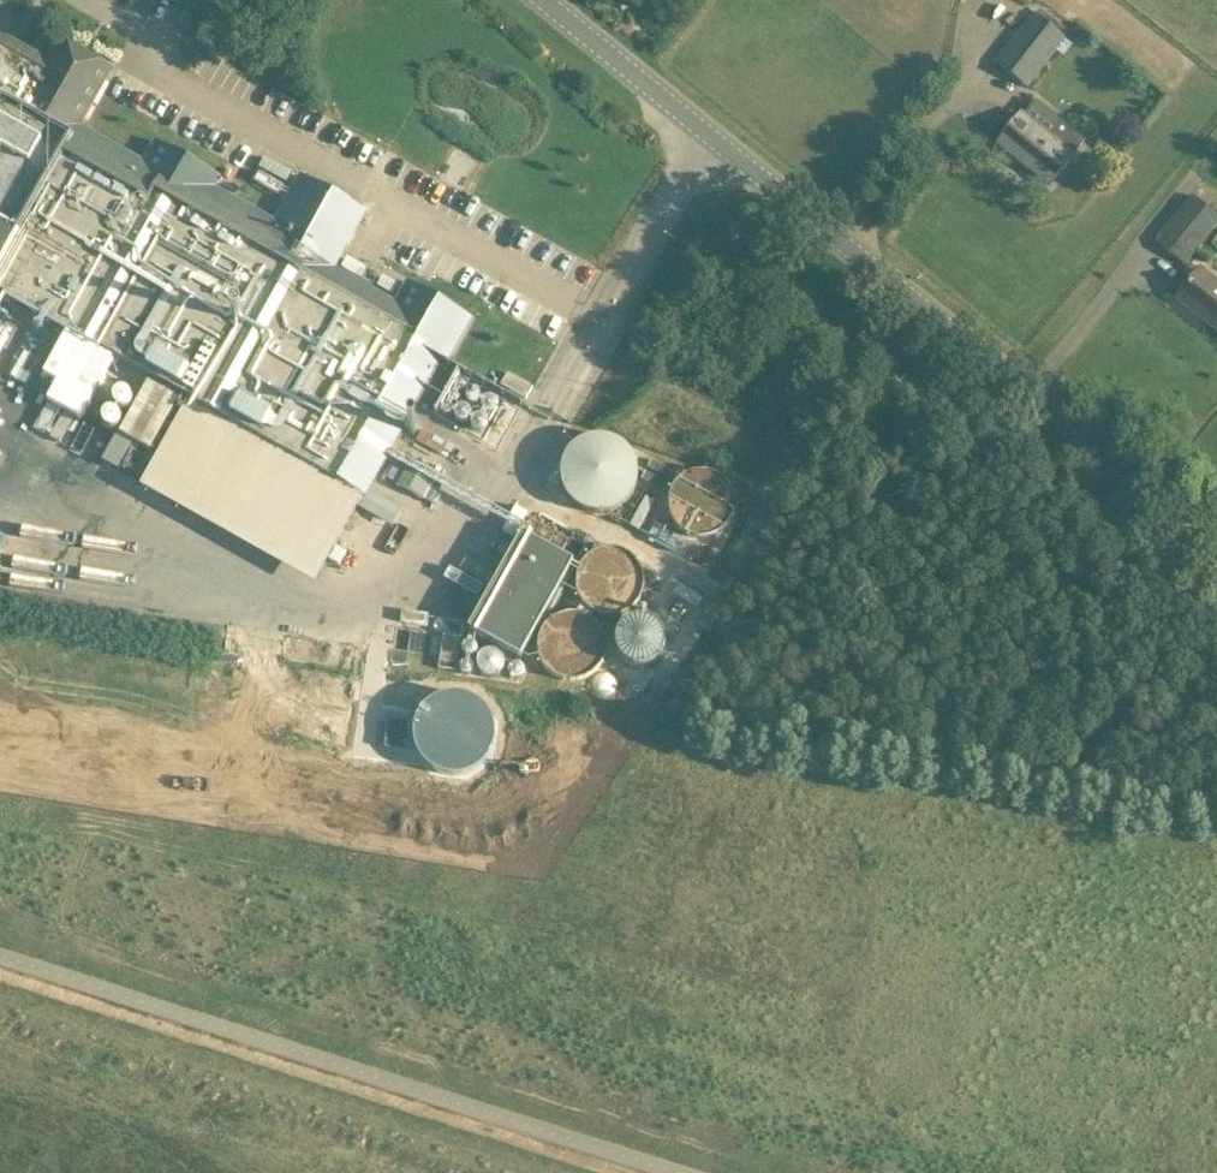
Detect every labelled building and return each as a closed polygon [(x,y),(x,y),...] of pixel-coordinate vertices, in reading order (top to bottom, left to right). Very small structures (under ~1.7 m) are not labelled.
[(11,14),(0,8),(0,33),(11,14)] [(1025,88),(1063,39),(1033,15),(994,63),(1025,88)] [(473,318),(408,282),(396,303),(335,269),(367,213),(302,176),(276,222),(215,189),(221,178),(156,141),(144,162),(101,138),(93,152),(73,141),(112,71),(58,41),(47,62),(0,35),(0,294),(366,498),(442,359),(449,363),(473,318)] [(1083,140),(1060,122),(1036,103),(1024,118),(1021,116),(998,144),(1051,186),(1074,158),(1071,156),(1083,140)] [(1216,226),(1216,217),(1192,196),(1155,241),(1185,265),(1216,226)] [(408,273),(388,261),(374,286),(394,298),(408,273)] [(1216,330),(1216,283),(1200,269),(1177,298),(1206,321),(1207,319),(1214,325),(1213,326),(1216,330)] [(8,335),(0,331),(0,350),(8,335)] [(508,373),(501,385),(526,399),(533,387),(508,373)] [(149,383),(120,434),(151,451),(180,400),(149,383)] [(448,444),(423,430),(416,442),(442,456),(448,444)] [(581,510),(594,514),(607,514),(619,509),(629,501),(636,490),(639,478),(638,465),(631,452),(620,441),(606,436),(591,436),(577,442),(566,453),(561,465),(560,478),(563,491),(571,502),(581,510)] [(683,532),(696,537),(709,537),(720,533),(729,525),(735,514),(737,502),(734,490),(726,479),(714,471),(700,470),(687,473),(676,482),(670,494),(669,508),(674,522),(683,532)] [(522,533),(483,604),(535,632),(574,562),(522,533)] [(592,611),(605,615),(618,615),(629,609),(638,600),(643,588),(643,575),(638,563),(629,554),(616,549),(603,549),(591,553),(582,562),(576,575),(576,589),(582,602),(592,611)] [(566,679),(579,679),(591,675),(600,667),(606,656),(607,644),(605,632),(598,621),(589,615),(579,612),(568,612),(558,615),(549,621),(543,630),(539,642),(540,654),(545,666),(555,674),(566,679)] [(627,665),(637,669),(647,668),(656,663),(662,655),(665,645),(663,635),(656,626),(646,621),(634,622),(624,627),(618,636),(616,647),(620,657),(627,665)] [(369,660),(389,665),(394,639),(374,635),(369,660)] [(441,662),(456,664),(457,664),(460,638),(459,637),(444,635),(441,662)] [(464,655),(469,657),(476,656),(478,649),(476,644),(470,642),(465,644),(462,649),(464,655)] [(477,670),(482,676),(488,679),(495,678),(501,675),(504,670),(505,662),(502,656),(496,651),(488,651),(481,654),(477,661),(477,670)] [(462,673),(468,675),(473,673),(474,668),(473,663),(469,660),(464,661),(460,667),(462,673)] [(512,679),(517,681),(524,676),(524,668),(520,664),(514,664),(510,667),(509,673),(512,679)] [(413,737),(413,741),(413,745),(414,748),(415,752),(416,756),(418,759),(420,763),(422,766),(424,769),(427,772),(430,774),(434,776),(437,778),(441,779),(444,780),(448,781),(452,781),(456,781),(460,781),(464,780),(467,779),(471,778),(474,776),(478,774),(481,772),(483,769),(486,766),(488,763),(490,759),(492,756),(493,752),(494,748),(494,745),(495,741),(494,737),(494,733),(493,729),(492,726),(490,722),(488,719),(486,716),(483,713),(481,710),(478,708),(474,705),(471,704),(467,702),(464,701),(460,700),(456,700),(452,700),(448,700),(444,701),(441,702),(437,704),(434,705),(430,708),(427,710),(424,713),(422,716),(420,719),(418,722),(416,726),(415,729),(414,733),(413,737)] [(387,748),(407,750),(411,727),(389,724),(387,748)]
